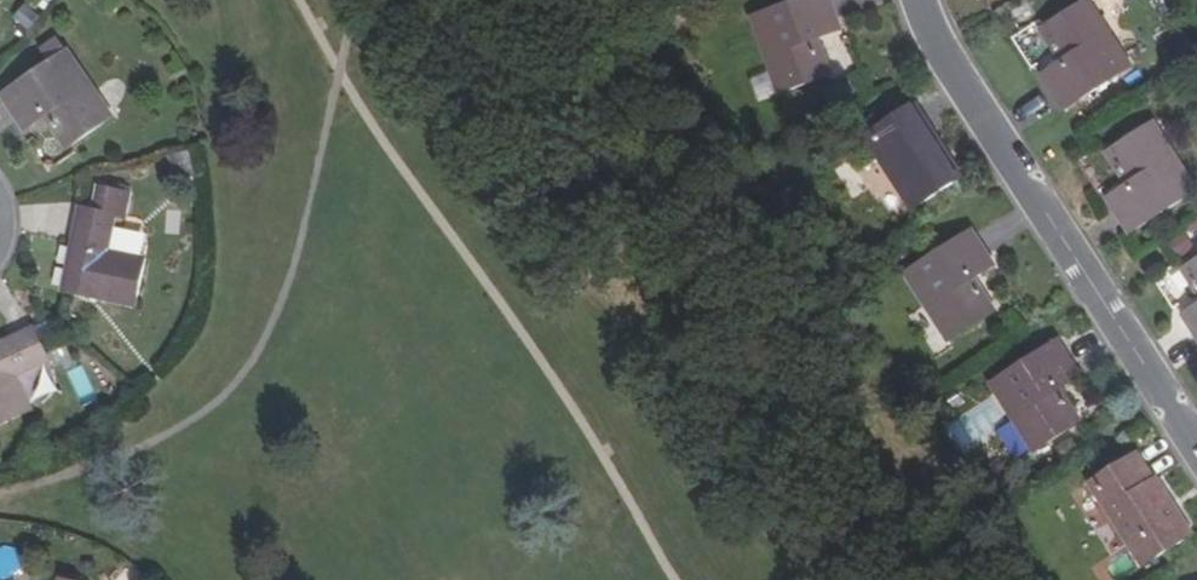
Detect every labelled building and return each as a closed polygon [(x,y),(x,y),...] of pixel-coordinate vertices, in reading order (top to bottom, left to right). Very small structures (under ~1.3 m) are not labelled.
[(830,0),(802,0),(751,20),(779,95),(832,75),(819,39),(841,31),(830,0)] [(1062,60),(1041,74),(1063,108),(1131,65),(1090,0),(1085,0),(1042,28),(1062,60)] [(50,40),(38,30),(26,44),(38,54),(50,40)] [(113,91),(51,39),(0,98),(0,101),(31,128),(47,109),(62,122),(67,116),(81,128),(113,91)] [(910,106),(864,136),(910,209),(950,184),(921,137),(927,134),(910,106)] [(67,116),(62,122),(76,134),(81,128),(67,116)] [(1107,153),(1127,185),(1106,198),(1129,234),(1196,191),(1153,122),(1107,153)] [(927,134),(921,137),(950,184),(957,180),(927,134)] [(80,228),(85,230),(71,292),(138,306),(149,260),(111,251),(119,216),(84,208),(80,228)] [(71,292),(85,230),(80,228),(66,291),(71,292)] [(992,266),(970,230),(903,274),(945,340),(992,310),(972,279),(992,266)] [(1196,294),(1196,257),(1180,267),(1196,294)] [(1180,312),(1196,337),(1196,302),(1180,312)] [(20,345),(0,354),(0,428),(31,414),(16,379),(49,363),(36,332),(17,340),(20,345)] [(20,345),(17,340),(0,348),(0,354),(20,345)] [(1078,378),(1056,342),(987,386),(1031,453),(1079,423),(1058,391),(1078,378)] [(1185,534),(1132,451),(1084,481),(1138,563),(1185,534)]
